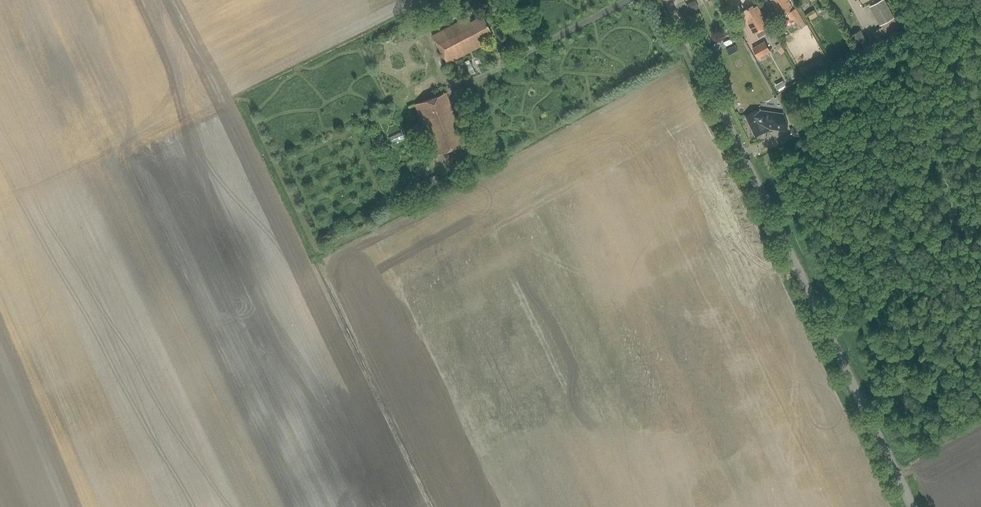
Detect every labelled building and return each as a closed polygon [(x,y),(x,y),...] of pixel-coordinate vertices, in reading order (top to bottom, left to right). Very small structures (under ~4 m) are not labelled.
[(686,4),(690,11),(698,7),(694,0),(686,4)] [(793,10),(788,0),(770,0),(779,17),(785,14),(793,10)] [(870,6),(880,25),(881,24),(887,35),(900,28),(894,17),(895,17),(886,0),(880,0),(870,6)] [(771,31),(768,26),(758,7),(754,8),(753,6),(745,11),(747,13),(743,15),(753,34),(755,33),(758,38),(771,31)] [(452,8),(447,11),(451,18),(456,15),(452,8)] [(793,10),(785,14),(789,22),(793,19),(795,18),(798,24),(796,25),(799,30),(806,26),(797,8),(793,10)] [(480,40),(492,33),(482,14),(470,21),(468,17),(433,35),(448,63),(483,45),(480,40)] [(419,35),(438,26),(433,17),(415,26),(419,35)] [(858,48),(868,43),(861,30),(851,35),(858,48)] [(726,38),(713,43),(716,50),(728,45),(726,38)] [(765,41),(753,48),(759,57),(761,60),(770,55),(768,52),(771,51),(765,41)] [(468,59),(461,63),(465,70),(472,66),(468,59)] [(783,80),(775,85),(778,89),(786,85),(783,80)] [(434,155),(464,144),(445,93),(415,104),(434,155)] [(758,110),(745,116),(746,118),(755,137),(767,131),(770,130),(769,129),(785,131),(785,126),(782,117),(759,112),(758,110)] [(401,132),(389,137),(392,143),(403,138),(401,132)]
